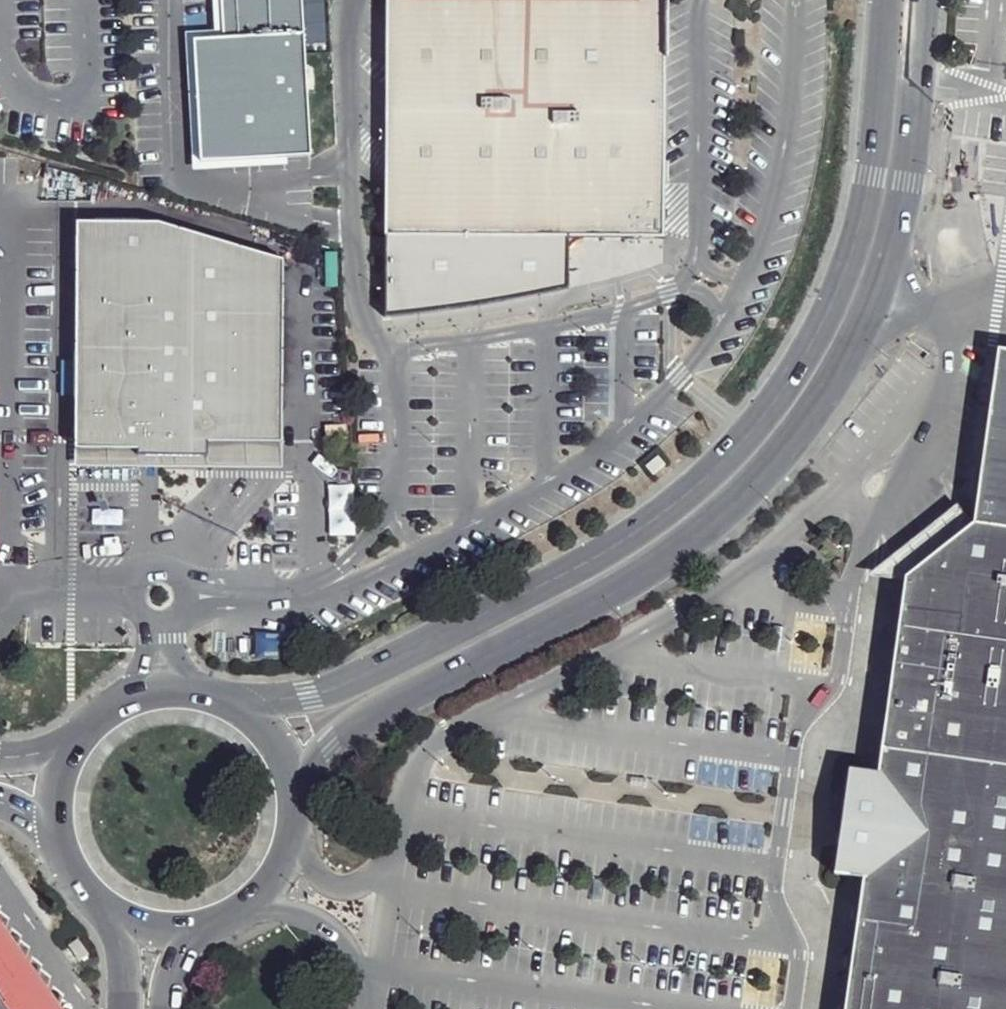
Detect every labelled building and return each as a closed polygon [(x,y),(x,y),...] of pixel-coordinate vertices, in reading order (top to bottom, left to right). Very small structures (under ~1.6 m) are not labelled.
[(223,45),(301,40),(299,0),(221,0),(223,45)] [(384,232),(536,236),(661,240),(667,0),(390,0),(384,232)] [(301,40),(192,47),(201,174),(308,164),(301,40)] [(84,438),(123,439),(122,457),(198,466),(199,440),(288,443),(292,280),(272,255),(239,255),(239,244),(194,235),(103,232),(88,249),(84,438)] [(536,236),(384,232),(382,311),(445,304),(501,295),(534,289),(536,236)] [(842,1008),(1005,1008),(1005,348),(969,581),(908,572),(879,769),(866,856),(846,988),(842,1008)] [(863,832),(866,856),(879,769),(850,765),(838,831),(840,835),(863,832)] [(840,835),(843,858),(866,856),(863,832),(840,835)] [(0,921),(0,996),(9,1008),(63,1008),(0,921)] [(0,996),(0,1008),(9,1008),(0,996)]
